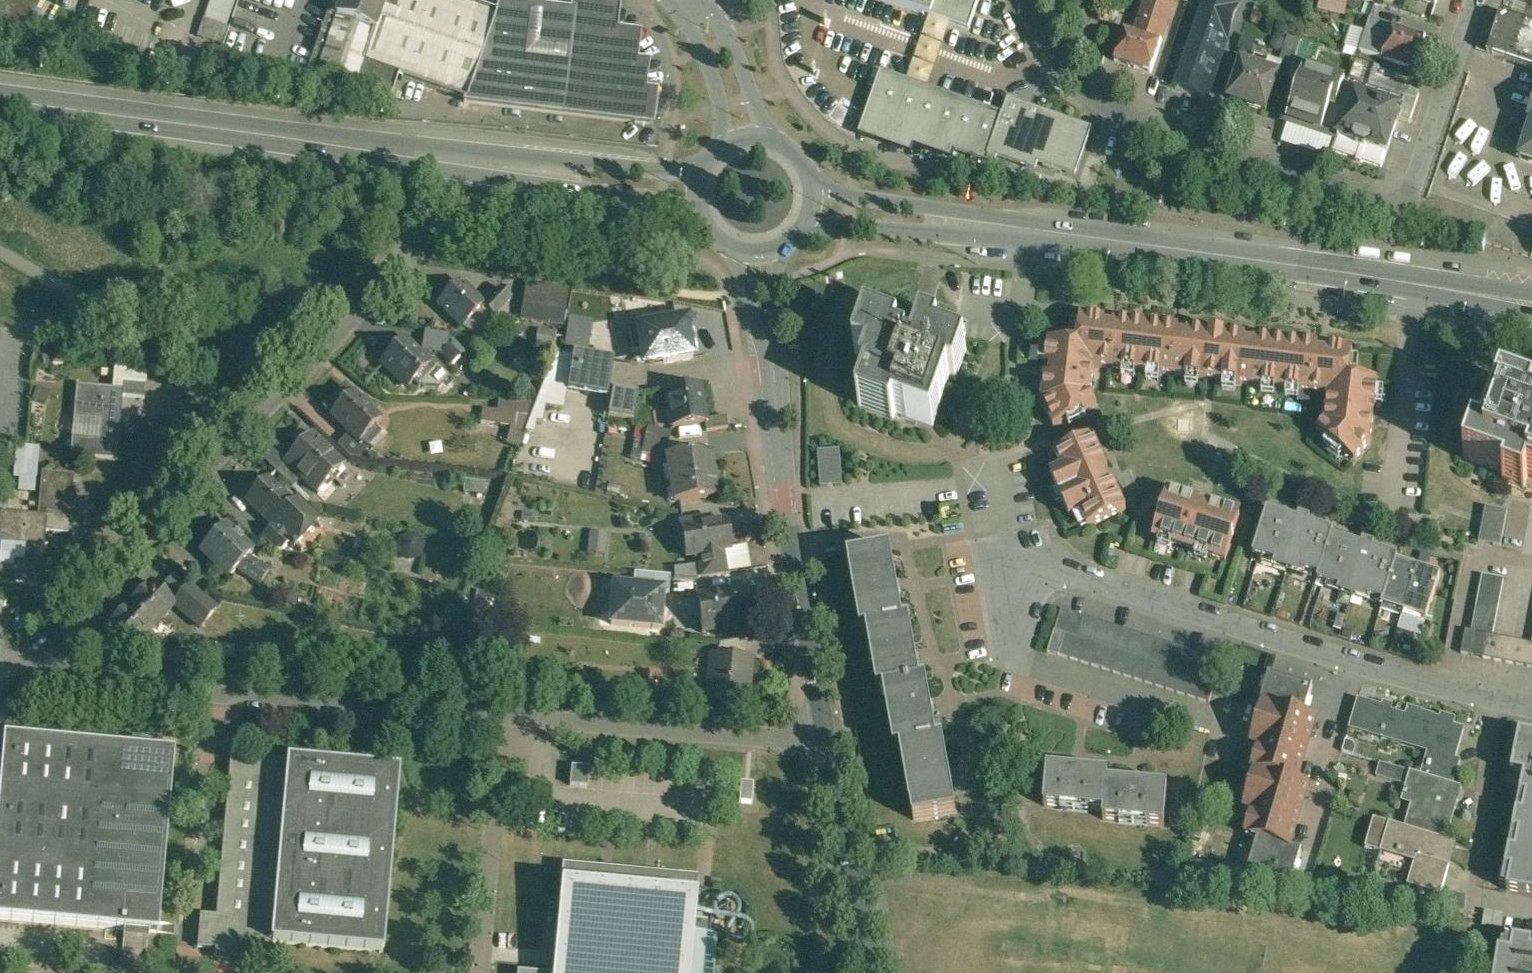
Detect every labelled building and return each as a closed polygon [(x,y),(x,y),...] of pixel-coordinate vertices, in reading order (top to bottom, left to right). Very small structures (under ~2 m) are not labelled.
[(199,37),(224,45),(238,0),(211,0),(199,37)] [(459,0),(343,0),(340,8),(331,5),(306,74),(389,103),(398,77),(465,99),(468,99),(496,13),(459,0)] [(576,15),(542,11),(543,6),(532,4),(531,10),(498,6),(496,13),(468,99),(465,99),(464,102),(649,124),(652,95),(640,94),(644,65),(633,64),(636,36),(612,33),(615,5),(577,0),(576,15)] [(931,16),(937,0),(886,0),(931,16)] [(931,16),(969,29),(979,0),(937,0),(931,16)] [(1136,34),(1126,31),(1116,61),(1154,74),(1178,3),(1168,0),(1147,0),(1136,34)] [(1175,89),(1210,101),(1244,0),(1205,0),(1175,89)] [(1344,0),(1313,0),(1311,8),(1340,15),(1344,0)] [(1527,6),(1523,20),(1531,23),(1531,8),(1527,6)] [(1499,13),(1487,52),(1531,67),(1531,23),(1523,20),(1499,13)] [(1393,26),(1371,19),(1366,34),(1384,40),(1388,41),(1393,26)] [(1425,37),(1393,26),(1388,41),(1383,57),(1415,67),(1425,37)] [(1384,40),(1366,34),(1362,46),(1381,52),(1384,40)] [(1302,41),(1291,37),(1283,61),(1294,64),(1302,41)] [(1321,47),(1302,41),(1294,64),(1306,68),(1314,70),(1321,47)] [(1379,67),(1356,59),(1348,83),(1355,85),(1355,84),(1368,88),(1372,78),(1375,79),(1379,67)] [(1267,71),(1242,62),(1230,98),(1266,110),(1279,74),(1282,66),(1270,62),(1267,71)] [(1314,70),(1306,68),(1290,118),(1338,134),(1348,104),(1343,103),(1342,107),(1338,105),(1346,80),(1314,70)] [(1004,113),(887,75),(886,77),(867,132),(906,146),(908,139),(946,151),(949,143),(990,156),(992,148),(1004,113)] [(1368,88),(1355,84),(1355,85),(1348,104),(1338,134),(1388,151),(1399,118),(1405,100),(1404,100),(1368,88)] [(1416,98),(1405,95),(1404,100),(1405,100),(1399,118),(1411,122),(1420,93),(1418,92),(1416,98)] [(1086,126),(1009,99),(1004,113),(992,148),(1037,164),(1040,156),(1071,167),(1074,165),(1078,154),(1077,150),(1086,126)] [(1388,151),(1338,134),(1333,149),(1383,166),(1388,151)] [(458,281),(439,303),(465,326),(475,316),(484,306),(458,281)] [(568,326),(573,288),(529,282),(524,320),(568,326)] [(484,306),(475,316),(485,325),(510,299),(500,289),(484,306)] [(1078,345),(1050,341),(1042,401),(1054,427),(1098,407),(1092,393),(1095,366),(1219,381),(1225,334),(1081,316),(1078,345)] [(681,321),(678,320),(642,327),(646,353),(647,354),(648,355),(650,357),(652,358),(655,358),(662,357),(663,362),(694,358),(689,327),(686,328),(685,324),(683,322),(681,321)] [(917,349),(898,342),(901,334),(871,322),(858,356),(872,361),(866,378),(872,381),(861,407),(894,419),(897,412),(933,425),(950,377),(957,379),(967,350),(939,340),(941,333),(925,327),(917,349)] [(453,335),(426,331),(423,350),(445,353),(451,346),(453,335)] [(1353,349),(1225,334),(1219,381),(1328,395),(1325,422),(1318,431),(1355,461),(1371,442),(1378,381),(1350,378),(1353,349)] [(433,365),(406,340),(396,351),(393,349),(390,348),(387,349),(386,350),(385,351),(384,352),(383,354),(383,356),(384,360),(386,362),(384,363),(407,385),(409,383),(413,387),(417,383),(423,388),(424,387),(430,392),(442,379),(430,368),(433,365)] [(65,345),(55,344),(54,364),(64,364),(65,345)] [(462,356),(451,346),(445,353),(456,364),(462,356)] [(573,354),(563,353),(557,386),(568,387),(573,354)] [(615,360),(573,354),(568,387),(610,394),(615,360)] [(148,368),(115,365),(113,388),(122,389),(122,382),(146,384),(148,368)] [(146,384),(122,382),(122,389),(124,389),(123,396),(145,398),(146,384)] [(113,388),(77,385),(74,418),(100,420),(98,439),(72,436),(71,454),(117,458),(123,396),(124,389),(122,389),(113,388)] [(1500,385),(1481,436),(1474,434),(1465,459),(1506,474),(1503,481),(1525,488),(1530,473),(1528,479),(1531,480),(1531,411),(1528,410),(1531,399),(1531,396),(1500,385)] [(375,405),(363,394),(359,397),(353,391),(351,392),(346,388),(329,407),(334,412),(332,414),(348,430),(359,441),(360,440),(380,417),(371,409),(375,405)] [(699,388),(667,393),(672,429),(704,424),(699,388)] [(638,394),(618,391),(614,417),(634,420),(638,394)] [(500,416),(484,413),(482,426),(498,429),(500,416)] [(100,420),(74,418),(72,436),(98,439),(100,420)] [(359,441),(348,430),(335,444),(347,455),(358,457),(367,447),(360,440),(359,441)] [(669,438),(648,433),(645,447),(666,452),(669,438)] [(1094,436),(1056,454),(1063,469),(1051,474),(1070,516),(1081,511),(1088,527),(1127,509),(1112,477),(1109,478),(1105,471),(1109,469),(1094,436)] [(309,437),(284,463),(302,481),(315,494),(325,483),(339,466),(309,437)] [(838,484),(837,449),(810,450),(812,485),(838,484)] [(709,457),(692,460),(691,458),(668,462),(676,507),(717,498),(709,457)] [(302,481),(284,463),(276,472),(294,489),(302,481)] [(75,474),(42,471),(39,515),(48,516),(48,517),(71,519),(75,474)] [(265,484),(248,501),(272,523),(275,527),(277,525),(291,509),(289,507),(265,484)] [(1200,501),(1170,492),(1155,537),(1226,560),(1241,514),(1209,504),(1207,508),(1199,505),(1200,501)] [(311,521),(293,504),(289,507),(291,509),(277,525),(293,540),(311,521)] [(1508,511),(1487,507),(1480,542),(1501,547),(1508,511)] [(1299,521),(1269,511),(1254,555),(1320,576),(1332,538),(1334,533),(1310,525),(1311,522),(1300,518),(1299,521)] [(1,512),(0,526),(0,545),(24,547),(22,566),(0,564),(0,581),(41,585),(47,530),(48,517),(48,516),(39,515),(1,512)] [(71,519),(48,517),(47,530),(70,532),(71,519)] [(711,518),(689,521),(690,522),(684,523),(685,530),(691,529),(695,556),(723,551),(731,550),(726,521),(712,523),(711,518)] [(293,540),(277,525),(275,527),(272,523),(264,531),(281,547),(286,548),(293,540)] [(228,526),(206,552),(235,577),(241,571),(253,556),(257,552),(247,544),(249,542),(237,532),(236,533),(228,526)] [(590,553),(608,553),(608,532),(591,532),(590,553)] [(1363,548),(1332,538),(1320,576),(1318,581),(1384,601),(1397,562),(1398,559),(1375,551),(1376,547),(1365,544),(1363,548)] [(723,551),(698,555),(700,564),(702,576),(727,572),(723,551)] [(929,686),(922,687),(911,627),(906,628),(892,554),(851,561),(864,635),(871,634),(883,694),(888,693),(899,753),(904,752),(916,821),(956,814),(944,744),(940,745),(929,686)] [(272,572),(253,556),(241,571),(266,584),(272,572)] [(1419,568),(1397,562),(1384,601),(1383,606),(1405,613),(1419,568)] [(700,564),(675,567),(675,578),(699,580),(700,578),(702,576),(700,564)] [(1441,575),(1419,568),(1405,613),(1427,620),(1441,575)] [(634,572),(633,589),(662,591),(662,592),(669,593),(670,575),(634,572)] [(1503,578),(1482,574),(1471,630),(1477,631),(1488,634),(1492,634),(1503,578)] [(175,605),(151,582),(126,607),(152,629),(175,605)] [(217,608),(190,585),(180,596),(189,604),(182,611),(201,627),(217,608)] [(633,589),(614,587),(611,624),(659,628),(660,615),(661,616),(662,604),(661,604),(662,592),(662,591),(633,589)] [(737,591),(696,599),(682,602),(686,621),(699,619),(702,633),(744,625),(737,591)] [(152,629),(126,607),(107,627),(132,650),(152,629)] [(1183,647),(1064,610),(1059,631),(1066,633),(1176,668),(1183,647)] [(168,625),(152,644),(163,653),(164,652),(179,635),(168,625)] [(1466,629),(1462,651),(1473,654),(1477,631),(1471,630),(1466,629)] [(1059,631),(1057,630),(1051,653),(1060,656),(1060,655),(1066,633),(1059,631)] [(179,635),(164,652),(173,655),(176,651),(181,655),(187,649),(182,644),(189,637),(182,631),(179,635)] [(1488,634),(1477,631),(1473,654),(1484,656),(1488,634)] [(1176,668),(1066,633),(1060,655),(1210,701),(1217,680),(1176,668)] [(1492,634),(1488,634),(1484,656),(1495,658),(1499,636),(1492,634)] [(1510,638),(1499,636),(1495,658),(1506,660),(1510,638)] [(1521,640),(1510,638),(1506,660),(1517,663),(1521,640)] [(749,639),(722,645),(720,655),(747,659),(749,639)] [(1521,640),(1517,663),(1528,665),(1531,644),(1531,642),(1521,640)] [(1223,659),(1183,647),(1176,668),(1217,680),(1223,659)] [(720,655),(713,655),(713,656),(715,657),(712,680),(709,679),(706,697),(747,702),(752,659),(747,659),(720,655)] [(1314,685),(1276,673),(1271,690),(1265,689),(1259,706),(1271,709),(1304,719),(1314,685)] [(1449,724),(1438,721),(1439,718),(1406,708),(1404,715),(1388,710),(1388,708),(1359,698),(1350,728),(1398,743),(1431,754),(1428,761),(1426,761),(1424,767),(1427,768),(1426,772),(1419,770),(1418,774),(1453,784),(1460,760),(1454,758),(1463,730),(1448,726),(1449,724)] [(1304,719),(1271,709),(1266,726),(1259,724),(1253,743),(1260,746),(1257,757),(1265,759),(1261,773),(1265,774),(1297,783),(1315,722),(1304,719)] [(11,738),(0,857),(0,918),(157,933),(174,753),(11,738)] [(1515,738),(1508,779),(1520,781),(1499,893),(1531,899),(1531,741),(1515,738)] [(273,944),(291,761),(233,755),(217,917),(201,916),(198,947),(272,954),(273,944)] [(400,771),(291,761),(273,944),(383,954),(400,771)] [(1407,771),(1378,762),(1374,776),(1403,785),(1407,771)] [(589,768),(572,766),(571,785),(588,787),(589,768)] [(1418,774),(1407,771),(1403,785),(1399,801),(1405,803),(1407,797),(1417,800),(1408,829),(1444,840),(1460,787),(1453,784),(1418,774)] [(1166,788),(1107,785),(1108,775),(1050,772),(1047,809),(1103,813),(1102,821),(1164,825),(1166,788)] [(1297,783),(1265,774),(1261,789),(1254,787),(1248,809),(1255,811),(1253,822),(1259,825),(1255,838),(1265,841),(1291,848),(1309,787),(1297,783)] [(1408,829),(1374,819),(1366,848),(1414,863),(1407,886),(1440,896),(1456,844),(1444,840),(1408,829)] [(1291,848),(1265,841),(1261,855),(1255,853),(1250,871),(1293,883),(1302,852),(1291,848)] [(562,865),(553,972),(690,972),(694,931),(695,914),(698,877),(562,865)] [(1440,896),(1407,886),(1401,907),(1436,910),(1440,896)] [(1478,912),(1476,925),(1494,928),(1497,915),(1478,912)] [(694,931),(690,972),(714,972),(717,933),(711,933),(694,931)] [(1531,956),(1531,951),(1499,946),(1495,972),(1531,972),(1531,957),(1531,956)]
